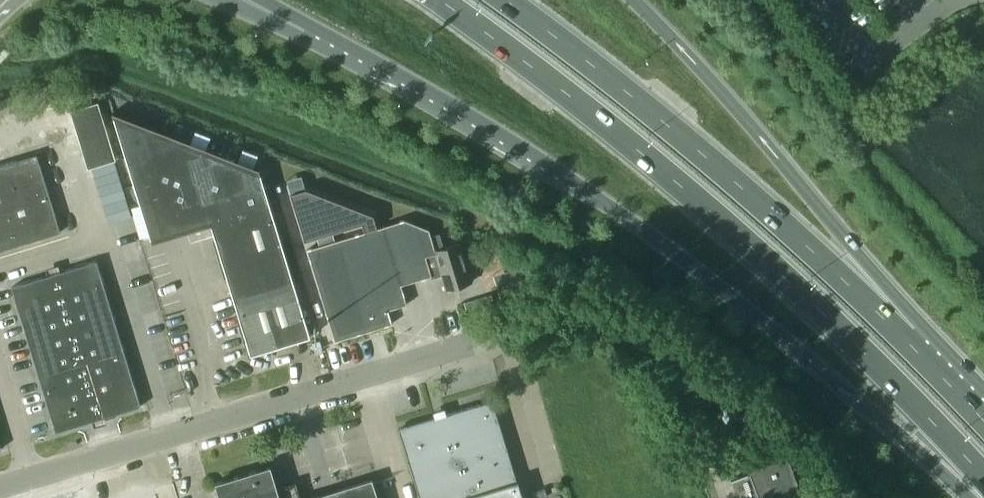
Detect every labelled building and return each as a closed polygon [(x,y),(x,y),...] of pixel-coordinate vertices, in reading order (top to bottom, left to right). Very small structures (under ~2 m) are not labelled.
[(70,110),(74,126),(103,117),(98,101),(70,110)] [(107,133),(103,117),(74,126),(79,141),(107,133)] [(250,354),(310,336),(260,173),(113,117),(151,239),(210,221),(250,354)] [(111,145),(107,133),(79,141),(83,154),(111,145)] [(87,168),(115,159),(111,145),(83,154),(87,168)] [(60,231),(36,154),(0,165),(0,250),(60,231)] [(305,187),(289,193),(304,242),(362,224),(364,231),(306,249),(335,341),(392,323),(388,309),(407,304),(401,284),(434,274),(441,272),(446,289),(457,286),(471,281),(459,242),(443,247),(439,233),(431,235),(429,229),(404,219),(383,226),(378,227),(374,214),(305,187)] [(56,431),(140,405),(96,260),(12,286),(56,431)] [(500,272),(508,293),(530,284),(522,263),(500,272)] [(507,448),(492,400),(398,428),(419,497),(523,497),(507,448)] [(736,405),(735,406),(717,413),(721,424),(740,416),(736,405)] [(787,456),(749,470),(750,472),(731,479),(738,497),(803,497),(787,456)] [(295,482),(277,487),(270,465),(215,482),(219,497),(300,497),(295,482)] [(368,479),(307,497),(374,497),(368,479)]
